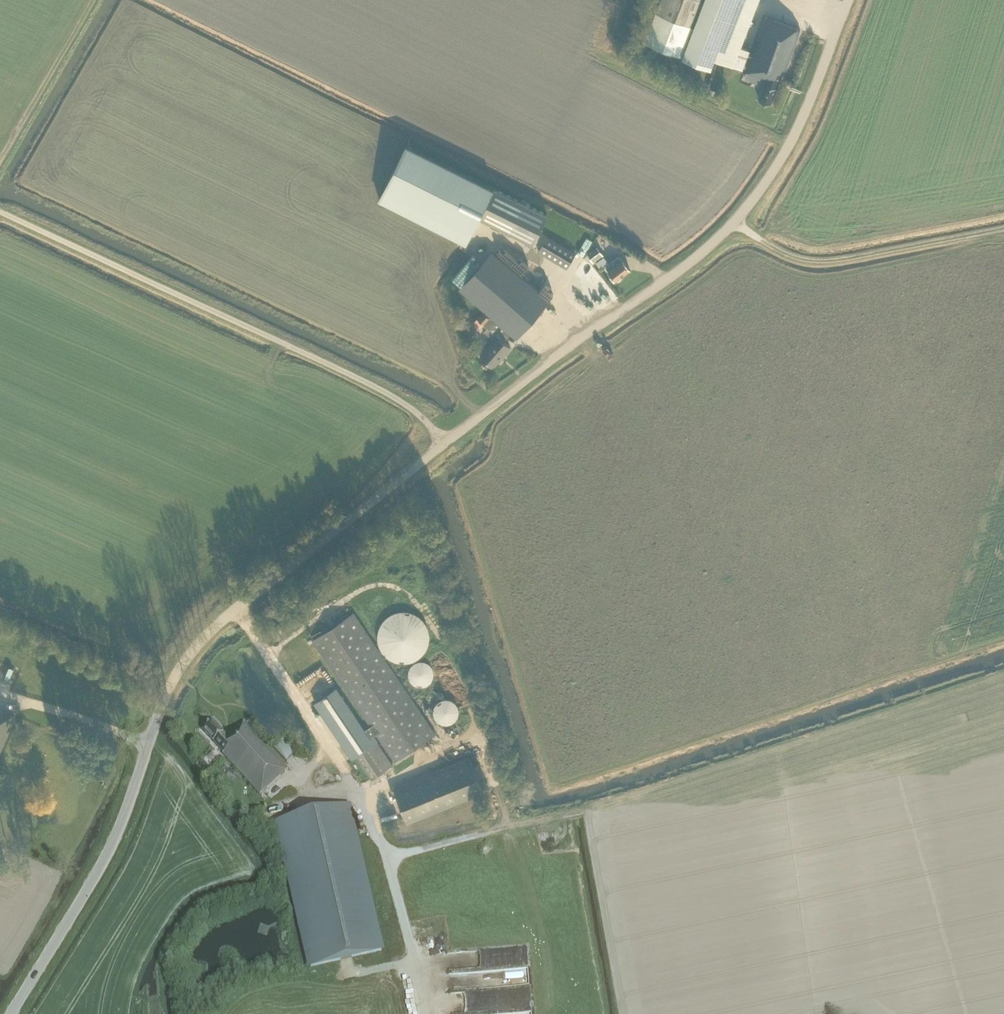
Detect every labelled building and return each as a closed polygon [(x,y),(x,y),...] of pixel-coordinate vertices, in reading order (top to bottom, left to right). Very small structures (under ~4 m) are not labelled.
[(759,0),(660,0),(644,41),(682,55),(681,56),(711,68),(715,58),(733,65),(741,46),(759,0)] [(784,74),(800,30),(765,16),(744,72),(766,80),(759,99),(771,104),(782,73),(784,74)] [(743,69),(750,50),(741,46),(733,65),(743,69)] [(471,233),(479,217),(494,188),(406,145),(383,189),(471,233)] [(533,244),(547,215),(494,188),(479,217),(533,244)] [(567,268),(576,253),(547,236),(537,251),(559,264),(567,268)] [(593,262),(603,255),(597,247),(587,254),(593,262)] [(516,338),(548,301),(492,251),(459,288),(491,316),(489,318),(482,311),(477,318),(483,324),(487,327),(484,331),(493,339),(485,349),(486,349),(480,356),(492,366),(498,360),(499,361),(510,348),(501,339),(508,331),(516,338)] [(623,260),(619,255),(614,259),(612,256),(607,260),(604,257),(596,262),(601,269),(605,266),(608,271),(615,280),(616,280),(618,280),(621,278),(622,275),(630,269),(623,260)] [(414,660),(417,658),(420,656),(422,653),(424,650),(426,646),(427,643),(428,639),(428,636),(428,632),(427,628),(425,625),(423,622),(421,619),(418,616),(415,614),(411,613),(408,612),(404,611),(400,611),(397,612),(393,613),(390,615),(387,617),(384,619),(382,622),(380,625),(378,629),(377,633),(377,636),(377,640),(378,644),(379,647),(381,650),(383,653),(386,656),(389,658),(392,660),(395,661),(399,662),(403,662),(407,662),(410,661),(414,660)] [(435,733),(411,698),(353,613),(312,640),(370,726),(364,730),(335,688),(314,702),(352,758),(356,756),(371,778),(393,764),(374,735),(376,734),(394,761),(435,733)] [(434,681),(435,678),(434,674),(433,672),(432,669),(429,667),(426,665),(423,665),(420,665),(417,665),(414,667),(412,669),(410,671),(409,674),(409,677),(409,680),(410,683),(412,686),(414,688),(417,690),(420,690),(423,690),(426,690),(429,688),(431,686),(433,684),(434,681)] [(459,718),(459,715),(459,712),(458,710),(457,707),(455,705),(453,704),(450,703),(447,702),(445,702),(442,703),(439,704),(437,706),(436,708),(434,711),(434,714),(434,716),(434,719),(436,721),(437,724),(439,725),(442,727),(444,728),(447,728),(450,727),(453,726),(455,725),(457,723),(458,720),(459,718)] [(14,716),(0,710),(0,750),(14,716)] [(228,737),(214,721),(203,731),(223,753),(223,754),(260,795),(288,770),(245,722),(228,737)] [(407,820),(482,790),(469,757),(394,788),(407,820)] [(232,782),(238,776),(231,768),(225,774),(232,782)] [(384,951),(351,804),(274,822),(308,968),(384,951)]
